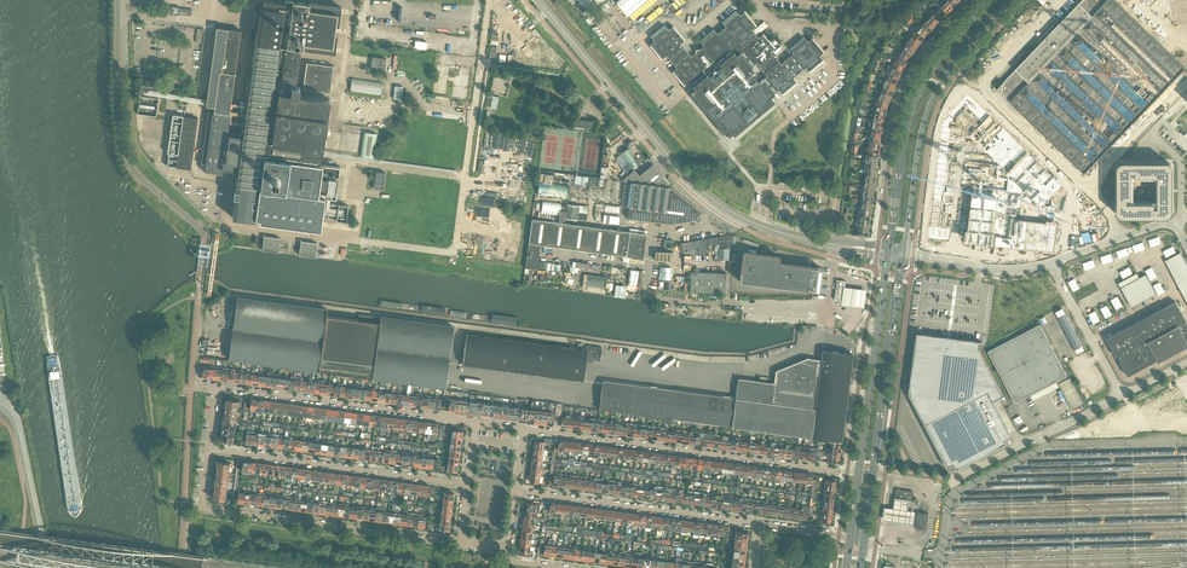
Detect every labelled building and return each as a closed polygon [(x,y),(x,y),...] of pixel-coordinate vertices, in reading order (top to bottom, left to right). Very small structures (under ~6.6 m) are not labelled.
[(206,170),(206,171),(222,174),(223,169),(226,169),(239,171),(238,177),(238,178),(237,183),(237,184),(237,190),(236,190),(236,191),(236,197),(235,197),(235,198),(235,203),(234,204),(235,204),(234,210),(233,211),(234,211),(233,216),(233,218),(256,221),(256,218),(260,219),(259,222),(321,230),(325,198),(336,199),(340,167),(314,163),(314,160),(316,161),(321,162),(330,100),(299,95),(300,87),(299,87),(296,87),(301,49),(302,49),(335,54),(338,35),(335,34),(336,26),(339,26),(341,8),(308,3),(294,1),(286,0),(285,0),(284,4),(264,1),(263,8),(261,7),(261,10),(260,16),(260,17),(259,23),(259,24),(258,30),(258,31),(257,36),(257,38),(256,43),(256,45),(255,50),(255,51),(247,112),(231,110),(231,109),(235,75),(236,74),(235,74),(240,38),(241,38),(242,31),(216,27),(215,35),(216,35),(206,105),(207,106),(211,107),(210,111),(209,111),(201,165),(203,165),(203,169),(206,170)] [(615,2),(627,17),(647,0),(618,0),(615,2)] [(945,0),(940,5),(948,12),(950,10),(951,10),(953,9),(952,8),(953,7),(945,0)] [(1049,34),(997,89),(1005,97),(1026,117),(1046,136),(1069,158),(1084,172),(1090,177),(1106,160),(1101,155),(1147,107),(1153,113),(1160,105),(1166,99),(1160,93),(1168,86),(1173,80),(1179,74),(1185,68),(1180,63),(1177,60),(1173,56),(1168,52),(1114,0),(1082,0),(1049,34)] [(1150,4),(1186,38),(1186,37),(1186,0),(1154,0),(1150,4)] [(940,5),(935,10),(943,17),(944,17),(945,17),(946,15),(946,14),(948,12),(940,5)] [(192,10),(180,8),(179,9),(178,9),(178,8),(172,7),(172,13),(177,14),(177,12),(179,13),(179,14),(191,16),(192,10)] [(665,25),(650,37),(651,38),(652,38),(655,41),(651,44),(650,45),(662,59),(663,58),(666,55),(669,58),(669,59),(670,60),(673,63),(674,65),(674,64),(677,68),(673,71),(672,72),(684,86),(685,85),(689,82),(691,85),(696,90),(691,94),(709,115),(725,134),(726,134),(727,135),(731,135),(733,134),(733,135),(734,135),(733,135),(753,119),(755,117),(773,101),(774,101),(770,96),(779,89),(782,93),(781,93),(782,94),(796,82),(795,81),(792,78),(796,75),(797,74),(800,71),(801,71),(802,70),(805,67),(808,70),(808,71),(809,72),(823,60),(822,59),(819,55),(822,52),(823,53),(824,52),(812,38),(811,38),(811,39),(807,42),(804,38),(805,38),(804,37),(790,49),(790,50),(791,50),(794,53),(790,56),(789,57),(785,60),(784,61),(781,64),(778,61),(778,60),(777,59),(777,56),(774,56),(773,54),(773,55),(770,51),(773,48),(774,48),(775,47),(763,33),(762,34),(758,37),(755,34),(756,34),(754,32),(751,29),(755,26),(756,25),(744,11),(743,12),(740,15),(737,12),(736,10),(722,22),(723,23),(726,27),(722,30),(721,31),(717,34),(714,30),(715,30),(714,29),(700,41),(701,42),(704,45),(700,48),(699,49),(695,49),(695,52),(694,53),(691,56),(688,53),(687,51),(687,52),(684,48),(683,47),(680,43),(683,40),(684,41),(685,40),(673,26),(672,26),(672,27),(668,30),(665,26),(666,26),(665,25)] [(930,12),(928,14),(938,23),(940,21),(941,21),(943,19),(942,18),(943,17),(935,10),(935,11),(934,10),(931,13),(930,12)] [(928,17),(926,20),(933,27),(934,27),(935,27),(936,26),(936,25),(938,23),(928,14),(926,16),(928,17)] [(910,15),(905,21),(906,22),(909,24),(913,19),(913,18),(910,15)] [(926,20),(921,25),(929,33),(931,30),(932,31),(933,29),(933,28),(933,27),(926,20)] [(921,25),(916,31),(924,37),(925,37),(926,37),(927,35),(927,34),(929,33),(921,25)] [(916,31),(912,36),(921,42),(922,40),(923,41),(925,39),(924,38),(924,37),(916,31)] [(912,36),(908,41),(916,48),(918,46),(919,45),(920,44),(920,43),(921,42),(912,36)] [(906,44),(904,47),(912,53),(913,53),(915,51),(915,50),(916,48),(908,41),(906,44)] [(445,42),(439,89),(466,92),(473,45),(445,42)] [(896,51),(898,52),(900,53),(909,59),(910,56),(911,56),(912,55),(912,54),(912,53),(904,47),(900,45),(896,51)] [(896,60),(896,61),(905,66),(905,65),(906,64),(908,62),(907,61),(909,59),(900,53),(898,52),(896,55),(898,56),(896,60)] [(371,69),(381,70),(380,70),(381,70),(384,71),(386,58),(383,58),(382,58),(372,57),(371,69)] [(905,66),(896,61),(893,59),(889,65),(892,67),(902,72),(903,69),(905,66)] [(307,63),(304,89),(331,93),(334,66),(307,63)] [(892,67),(889,73),(899,77),(900,77),(900,75),(900,74),(902,72),(892,67)] [(889,73),(886,79),(896,83),(897,81),(898,80),(899,79),(898,78),(899,77),(889,73)] [(350,91),(380,95),(382,82),(352,78),(350,91)] [(886,79),(883,86),(893,90),(893,89),(894,89),(895,87),(895,86),(896,83),(886,79)] [(137,114),(156,116),(160,88),(141,85),(141,91),(137,114)] [(395,86),(393,98),(401,99),(403,87),(395,86)] [(881,92),(891,96),(892,93),(893,93),(893,91),(893,90),(883,86),(881,92)] [(881,92),(878,99),(889,102),(889,101),(890,101),(890,99),(890,98),(891,96),(881,92)] [(1012,238),(992,236),(997,198),(972,195),(968,235),(936,231),(938,220),(944,220),(955,126),(960,121),(957,118),(969,105),(971,107),(969,108),(983,122),(970,136),(999,164),(1014,149),(1024,158),(1010,173),(1009,175),(1010,176),(1013,179),(1014,177),(1018,180),(1016,182),(1019,184),(1018,184),(1021,187),(1023,185),(1026,188),(1025,190),(1027,192),(1026,192),(1029,194),(1031,192),(1034,196),(1033,197),(1035,200),(1037,202),(1038,201),(1040,203),(1041,202),(1045,198),(1046,199),(1055,190),(1054,189),(1059,184),(1057,182),(1058,181),(1029,153),(1019,144),(990,115),(967,94),(942,119),(929,237),(968,241),(991,244),(1011,247),(1054,252),(1057,225),(1014,220),(1012,238)] [(493,95),(490,107),(497,108),(500,97),(493,95)] [(878,99),(876,105),(887,108),(887,105),(888,105),(889,103),(888,102),(889,102),(878,99)] [(876,105),(875,112),(885,115),(885,114),(886,114),(886,112),(886,111),(887,108),(876,105)] [(875,112),(873,119),(883,121),(884,118),(885,118),(885,116),(885,115),(875,112)] [(167,166),(180,168),(180,167),(191,168),(198,120),(183,118),(183,116),(173,115),(167,154),(169,154),(167,166)] [(593,121),(584,120),(575,119),(574,127),(592,129),(593,121)] [(873,120),(871,127),(882,129),(883,128),(883,126),(882,125),(883,122),(883,121),(873,119),(873,120)] [(866,133),(868,134),(881,136),(881,133),(882,132),(882,130),(882,129),(871,127),(871,131),(867,130),(866,133)] [(354,151),(359,152),(362,130),(357,129),(354,151)] [(360,156),(373,158),(377,134),(364,132),(360,156)] [(870,137),(869,141),(880,142),(881,141),(881,139),(880,139),(881,136),(868,134),(868,136),(870,137)] [(631,168),(645,159),(643,156),(632,140),(626,145),(628,148),(620,154),(628,164),(622,169),(624,172),(630,167),(631,168)] [(865,161),(867,161),(877,162),(878,155),(868,154),(866,154),(865,161)] [(1121,166),(1120,167),(1119,168),(1119,169),(1119,171),(1119,208),(1119,209),(1119,210),(1120,212),(1121,213),(1122,214),(1123,214),(1125,215),(1126,215),(1163,215),(1164,215),(1166,215),(1167,214),(1168,213),(1169,212),(1169,211),(1170,210),(1170,209),(1170,208),(1170,191),(1170,171),(1170,169),(1170,168),(1169,167),(1169,166),(1168,165),(1167,164),(1166,164),(1164,164),(1163,163),(1153,163),(1126,163),(1124,164),(1123,164),(1122,165),(1121,166)] [(671,187),(669,187),(669,186),(669,183),(652,164),(639,175),(634,169),(627,175),(621,180),(622,180),(632,182),(632,186),(627,218),(670,223),(695,219),(701,211),(671,187)] [(374,183),(374,186),(374,188),(383,190),(384,185),(384,184),(385,173),(376,172),(375,183),(374,183)] [(570,181),(553,179),(553,175),(540,173),(537,193),(568,197),(570,181)] [(587,185),(588,177),(576,176),(575,183),(587,185)] [(598,185),(599,179),(588,177),(587,184),(598,185)] [(864,180),(863,187),(874,188),(874,185),(875,185),(875,183),(875,182),(864,180)] [(1106,185),(1100,188),(1104,197),(1111,194),(1106,185)] [(863,187),(862,194),(873,195),(873,194),(874,194),(874,192),(873,191),(874,188),(863,187)] [(862,195),(861,201),(872,203),(872,200),(873,199),(873,197),(873,196),(873,195),(862,194),(862,195)] [(537,217),(540,218),(559,220),(565,221),(565,218),(567,206),(560,205),(561,203),(543,201),(542,203),(537,202),(536,209),(538,210),(537,217)] [(328,218),(337,219),(336,221),(346,222),(348,206),(339,205),(330,204),(328,218)] [(567,206),(565,218),(577,220),(579,206),(567,204),(567,206)] [(604,209),(603,217),(603,220),(603,222),(618,223),(619,216),(620,206),(605,204),(604,207),(604,209)] [(594,215),(596,216),(603,217),(604,209),(598,209),(595,208),(594,215)] [(860,214),(859,221),(870,223),(870,222),(870,221),(870,220),(870,219),(870,216),(860,214)] [(532,219),(530,231),(644,246),(645,234),(532,219)] [(869,229),(858,228),(857,235),(868,236),(868,235),(869,235),(869,233),(868,232),(869,229)] [(644,246),(530,231),(525,268),(537,269),(541,245),(565,248),(642,258),(644,246)] [(681,243),(682,249),(682,250),(715,244),(731,241),(732,235),(732,234),(681,243)] [(264,236),(262,250),(278,252),(280,238),(264,236)] [(1168,247),(1168,238),(1163,238),(1163,236),(1155,236),(1155,247),(1168,247)] [(301,241),(299,255),(315,257),(317,243),(301,241)] [(731,241),(715,244),(715,259),(731,260),(731,241)] [(673,252),(655,251),(655,260),(673,261),(673,252)] [(780,257),(764,255),(743,252),(739,281),(819,291),(822,268),(812,267),(779,263),(780,257)] [(1186,302),(1186,265),(1181,253),(1166,261),(1186,302)] [(671,267),(661,267),(661,279),(670,279),(671,267)] [(637,287),(639,288),(642,271),(630,269),(628,284),(637,285),(637,287)] [(538,271),(537,279),(547,280),(548,273),(538,271)] [(690,291),(726,293),(726,273),(690,272),(690,291)] [(1156,293),(1146,273),(1139,277),(1137,272),(1119,281),(1131,306),(1156,293)] [(939,278),(915,276),(914,294),(918,294),(918,296),(919,296),(920,293),(930,294),(930,290),(933,290),(934,285),(936,286),(936,282),(938,282),(939,278)] [(835,300),(836,300),(843,301),(843,300),(845,282),(846,282),(846,281),(845,281),(838,280),(837,280),(835,300)] [(852,289),(845,288),(842,305),(850,306),(865,308),(867,291),(852,289)] [(405,383),(445,388),(453,327),(359,314),(358,320),(327,316),(328,310),(237,298),(229,359),(319,371),(320,365),(373,372),(372,378),(405,383)] [(1132,324),(1120,331),(1106,339),(1116,357),(1119,355),(1121,360),(1119,361),(1128,376),(1158,359),(1159,360),(1165,357),(1182,348),(1182,347),(1186,345),(1186,322),(1176,302),(1167,307),(1167,306),(1132,324)] [(989,347),(1013,402),(1042,390),(1043,393),(1059,386),(1057,380),(1066,377),(1043,324),(989,347)] [(913,363),(909,393),(923,421),(944,460),(947,467),(954,464),(956,469),(972,461),(1000,446),(1006,443),(1005,440),(1012,436),(1010,433),(1008,429),(993,401),(999,398),(1004,395),(995,379),(992,373),(981,352),(980,349),(980,345),(981,341),(958,338),(958,340),(939,337),(939,336),(933,335),(917,333),(913,363)] [(584,346),(583,348),(575,347),(575,348),(467,334),(463,364),(529,373),(529,376),(534,376),(535,374),(583,380),(584,361),(585,358),(585,361),(591,362),(592,359),(599,360),(600,347),(586,345),(586,347),(584,346)] [(821,439),(829,440),(841,441),(848,386),(852,354),(822,350),(821,360),(807,358),(776,371),(774,383),(738,378),(735,398),(603,380),(599,409),(708,423),(732,426),(732,427),(818,438),(821,439)] [(281,388),(283,388),(285,376),(278,375),(277,387),(281,388)] [(332,395),(334,395),(335,383),(333,383),(332,385),(328,384),(326,394),(332,395)] [(407,405),(409,405),(410,393),(411,388),(411,385),(408,385),(407,395),(404,394),(402,404),(407,405)] [(394,403),(396,404),(398,391),(398,389),(395,389),(395,391),(394,393),(391,393),(390,403),(394,403)] [(457,397),(457,392),(445,390),(445,391),(444,398),(450,399),(450,396),(453,397),(457,397)] [(455,411),(461,412),(464,393),(457,392),(457,397),(455,411)] [(461,412),(468,413),(470,394),(464,393),(461,412)] [(468,413),(474,414),(477,394),(470,394),(468,413)] [(474,414),(480,415),(483,395),(477,394),(474,414)] [(480,415),(487,416),(489,396),(483,395),(480,415)] [(487,416),(493,417),(496,397),(489,396),(487,416)] [(448,411),(455,411),(457,397),(453,397),(453,399),(450,399),(448,411)] [(493,417),(500,418),(502,405),(502,402),(503,398),(496,397),(493,417)] [(225,411),(224,419),(235,421),(238,401),(227,399),(225,408),(225,411),(225,410),(225,411)] [(256,412),(257,399),(256,399),(251,399),(249,411),(256,412)] [(268,401),(263,400),(262,410),(262,413),(268,413),(270,401),(268,401)] [(513,419),(532,422),(535,400),(532,400),(530,409),(521,408),(521,406),(517,405),(517,407),(514,407),(513,419)] [(532,422),(539,423),(542,401),(535,400),(532,422)] [(539,423),(545,424),(548,402),(542,401),(539,423)] [(548,402),(545,424),(552,425),(554,413),(556,413),(556,411),(557,405),(557,403),(548,402)] [(284,413),(288,414),(289,404),(284,403),(282,403),(281,415),(284,416),(284,413)] [(310,417),(312,417),(314,407),(309,407),(309,406),(307,406),(305,421),(309,422),(310,417)] [(506,418),(513,419),(514,407),(508,406),(506,418)] [(347,422),(350,422),(351,412),(346,412),(346,411),(345,411),(343,425),(343,426),(346,427),(347,422)] [(384,427),(387,427),(389,417),(384,417),(382,416),(381,429),(380,431),(384,432),(384,427)] [(235,421),(224,419),(223,428),(223,429),(222,431),(221,440),(232,441),(235,421)] [(409,430),(413,430),(414,421),(409,420),(407,420),(405,435),(409,435),(409,432),(409,430)] [(432,423),(431,435),(430,440),(433,440),(434,433),(437,434),(439,424),(434,423),(432,423)] [(440,424),(439,435),(442,435),(443,435),(447,436),(447,432),(444,432),(444,425),(440,424)] [(447,436),(449,436),(461,438),(462,436),(462,431),(452,429),(452,433),(447,432),(447,436)] [(681,442),(687,443),(689,431),(686,431),(685,434),(682,433),(681,442)] [(687,443),(694,444),(696,432),(689,431),(687,443)] [(262,445),(264,446),(266,433),(259,432),(258,445),(262,445)] [(451,439),(451,443),(460,444),(461,439),(461,438),(449,436),(449,439),(451,439)] [(300,450),(301,451),(303,438),(300,438),(300,440),(296,440),(295,450),(300,450)] [(546,445),(546,443),(552,444),(552,439),(545,438),(544,442),(535,441),(534,444),(533,446),(534,447),(534,448),(544,449),(544,445),(546,445)] [(325,444),(321,443),(320,453),(325,454),(326,454),(328,442),(328,440),(325,440),(325,444)] [(448,446),(447,450),(460,451),(460,449),(460,444),(451,443),(450,447),(448,446)] [(375,461),(376,461),(378,449),(378,447),(375,446),(374,450),(371,450),(370,460),(375,460),(375,461)] [(449,453),(449,457),(459,458),(459,453),(460,451),(447,450),(447,453),(449,453)] [(400,464),(401,464),(403,452),(400,451),(399,454),(396,453),(395,463),(400,464)] [(425,467),(426,468),(428,455),(422,454),(421,457),(420,467),(425,467)] [(680,469),(684,469),(685,457),(678,456),(677,465),(681,465),(680,469)] [(692,458),(685,457),(684,469),(684,468),(690,469),(691,467),(692,458)] [(217,472),(216,480),(227,482),(228,472),(230,463),(218,461),(217,470),(217,472)] [(247,462),(243,461),(241,471),(241,473),(247,474),(249,462),(247,461),(247,462)] [(532,465),(531,468),(544,469),(544,467),(541,466),(542,462),(532,461),(531,462),(531,464),(532,465)] [(251,472),(254,473),(256,463),(251,462),(249,462),(247,474),(251,474),(251,472)] [(458,465),(445,463),(445,466),(447,466),(447,470),(457,472),(457,466),(458,466),(458,465)] [(291,478),(293,468),(288,467),(286,467),(285,479),(291,480),(291,478)] [(240,469),(237,468),(234,490),(230,489),(230,491),(234,492),(233,500),(236,500),(240,469)] [(338,484),(341,484),(343,474),(338,474),(336,473),(335,486),(334,491),(334,493),(337,494),(338,484)] [(806,473),(804,485),(807,486),(807,482),(811,483),(812,474),(806,473)] [(540,476),(530,474),(530,475),(529,475),(529,478),(530,478),(529,481),(539,483),(540,476)] [(351,486),(354,486),(355,476),(351,476),(351,475),(349,475),(347,488),(350,488),(351,486)] [(227,482),(216,480),(215,488),(214,488),(215,488),(215,489),(214,490),(214,491),(213,499),(225,500),(227,482)] [(606,492),(613,493),(615,481),(608,480),(606,492)] [(825,480),(824,487),(834,488),(834,487),(835,487),(835,485),(835,484),(835,481),(825,480)] [(393,481),(391,491),(391,494),(397,494),(399,482),(397,482),(393,481)] [(441,498),(453,499),(453,498),(454,493),(442,491),(441,495),(435,494),(436,487),(432,486),(431,496),(433,497),(441,498)] [(283,508),(287,509),(289,497),(286,496),(287,489),(284,488),(283,491),(283,496),(281,508),(283,508)] [(661,499),(667,500),(669,488),(666,488),(665,491),(662,490),(661,499)] [(895,498),(912,501),(913,491),(896,489),(895,498)] [(823,493),(823,500),(833,501),(833,500),(834,498),(833,497),(834,494),(823,493)] [(270,506),(275,507),(277,495),(273,495),(270,494),(269,506),(270,507),(270,506)] [(907,509),(909,499),(895,497),(894,508),(885,506),(883,519),(913,523),(915,510),(907,509)] [(317,513),(319,513),(320,501),(317,500),(317,503),(313,502),(312,512),(317,513)] [(526,503),(525,510),(534,511),(535,506),(538,507),(539,507),(539,501),(538,501),(536,501),(535,504),(526,503)] [(392,523),(394,523),(396,503),(393,503),(391,513),(389,512),(387,522),(392,523)] [(404,525),(406,525),(408,512),(408,509),(409,505),(405,505),(404,515),(401,514),(400,524),(404,525)] [(822,506),(821,513),(831,515),(831,514),(832,514),(832,512),(831,511),(832,508),(822,506)] [(525,510),(524,517),(534,518),(536,518),(537,512),(534,511),(525,510)] [(915,528),(920,529),(926,530),(928,513),(923,512),(918,512),(915,528)] [(417,526),(418,527),(420,514),(417,514),(417,513),(414,513),(413,516),(412,526),(417,526)] [(831,515),(821,513),(820,518),(819,518),(818,520),(830,522),(830,519),(831,518),(831,516),(831,515)] [(450,524),(437,523),(436,522),(430,521),(427,521),(426,527),(430,528),(430,525),(436,526),(436,529),(449,531),(449,526),(450,526),(450,524)] [(523,523),(522,530),(532,531),(536,532),(536,529),(532,529),(533,524),(523,523)] [(522,530),(521,537),(531,538),(532,531),(522,530)] [(734,543),(735,544),(735,543),(746,545),(748,533),(737,531),(737,535),(735,535),(734,543)] [(520,544),(530,546),(533,546),(534,543),(534,539),(531,538),(521,537),(520,544)] [(548,555),(550,556),(552,541),(548,540),(548,545),(544,545),(543,555),(548,555)] [(560,557),(562,557),(564,545),(564,542),(561,541),(561,545),(557,544),(557,546),(556,556),(560,557)] [(734,552),(734,556),(745,557),(746,545),(735,543),(735,544),(735,547),(734,547),(733,552),(734,552)] [(530,546),(520,544),(519,551),(529,553),(530,546)] [(624,566),(626,553),(626,550),(623,550),(622,555),(619,555),(618,565),(622,565),(624,566)] [(635,567),(637,567),(639,552),(635,552),(635,557),(632,556),(630,566),(635,567)] [(732,567),(737,567),(743,567),(745,557),(734,556),(733,559),(732,559),(731,564),(733,564),(732,567)] [(909,567),(910,566),(910,564),(910,563),(910,561),(910,559),(908,559),(907,559),(907,561),(905,560),(902,560),(895,559),(893,559),(893,560),(892,567),(909,567)]
